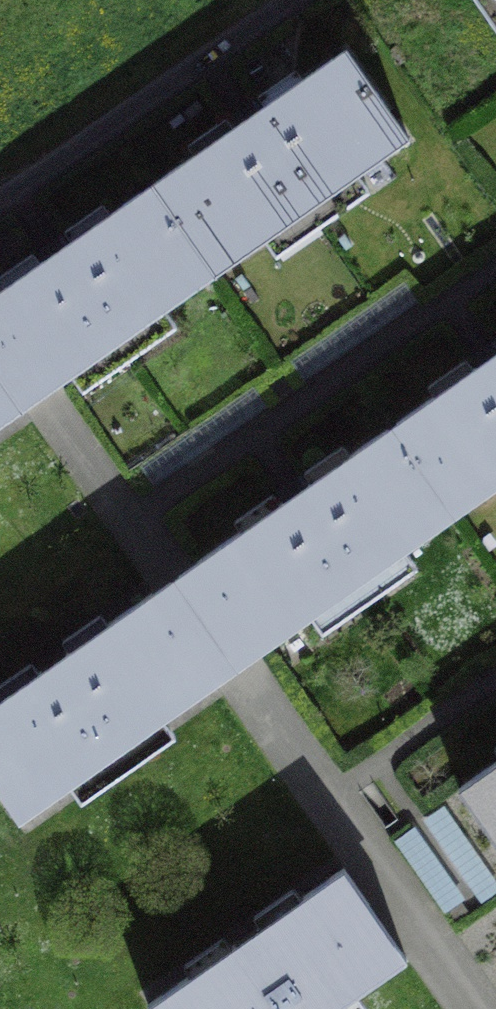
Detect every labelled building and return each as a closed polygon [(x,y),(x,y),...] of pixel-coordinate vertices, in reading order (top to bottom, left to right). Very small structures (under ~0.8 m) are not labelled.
[(495,30),(495,0),(475,0),(495,30)] [(193,154),(150,184),(213,273),(263,238),(276,255),(369,190),(357,172),(408,136),(346,48),(302,78),(295,69),(257,95),(264,105),(232,127),(225,118),(186,145),(193,154)] [(22,407),(40,395),(71,373),(83,390),(176,324),(164,308),(213,273),(150,184),(109,214),(102,204),(64,231),(70,240),(39,262),(32,252),(0,275),(0,288),(1,289),(0,290),(0,375),(22,407)] [(393,427),(452,512),(457,508),(460,512),(495,487),(495,354),(473,370),(465,359),(427,386),(435,397),(393,427)] [(22,407),(0,375),(0,423),(22,407)] [(170,581),(151,594),(214,682),(233,669),(311,615),(323,632),(417,566),(405,549),(451,518),(448,514),(452,512),(393,427),(350,456),(342,445),(304,472),(312,483),(280,505),(272,494),(235,520),(242,531),(170,581)] [(0,700),(0,792),(19,819),(69,784),(81,800),(174,734),(163,718),(214,682),(151,594),(108,625),(100,614),(62,640),(70,651),(38,673),(31,663),(0,684),(0,699),(0,700)] [(458,788),(495,843),(495,761),(458,788)] [(343,868),(301,898),(293,886),(253,914),(261,926),(257,929),(259,932),(238,947),(236,944),(231,947),(223,936),(183,964),(190,974),(147,1004),(151,1008),(368,1008),(356,993),(406,958),(343,868)]
